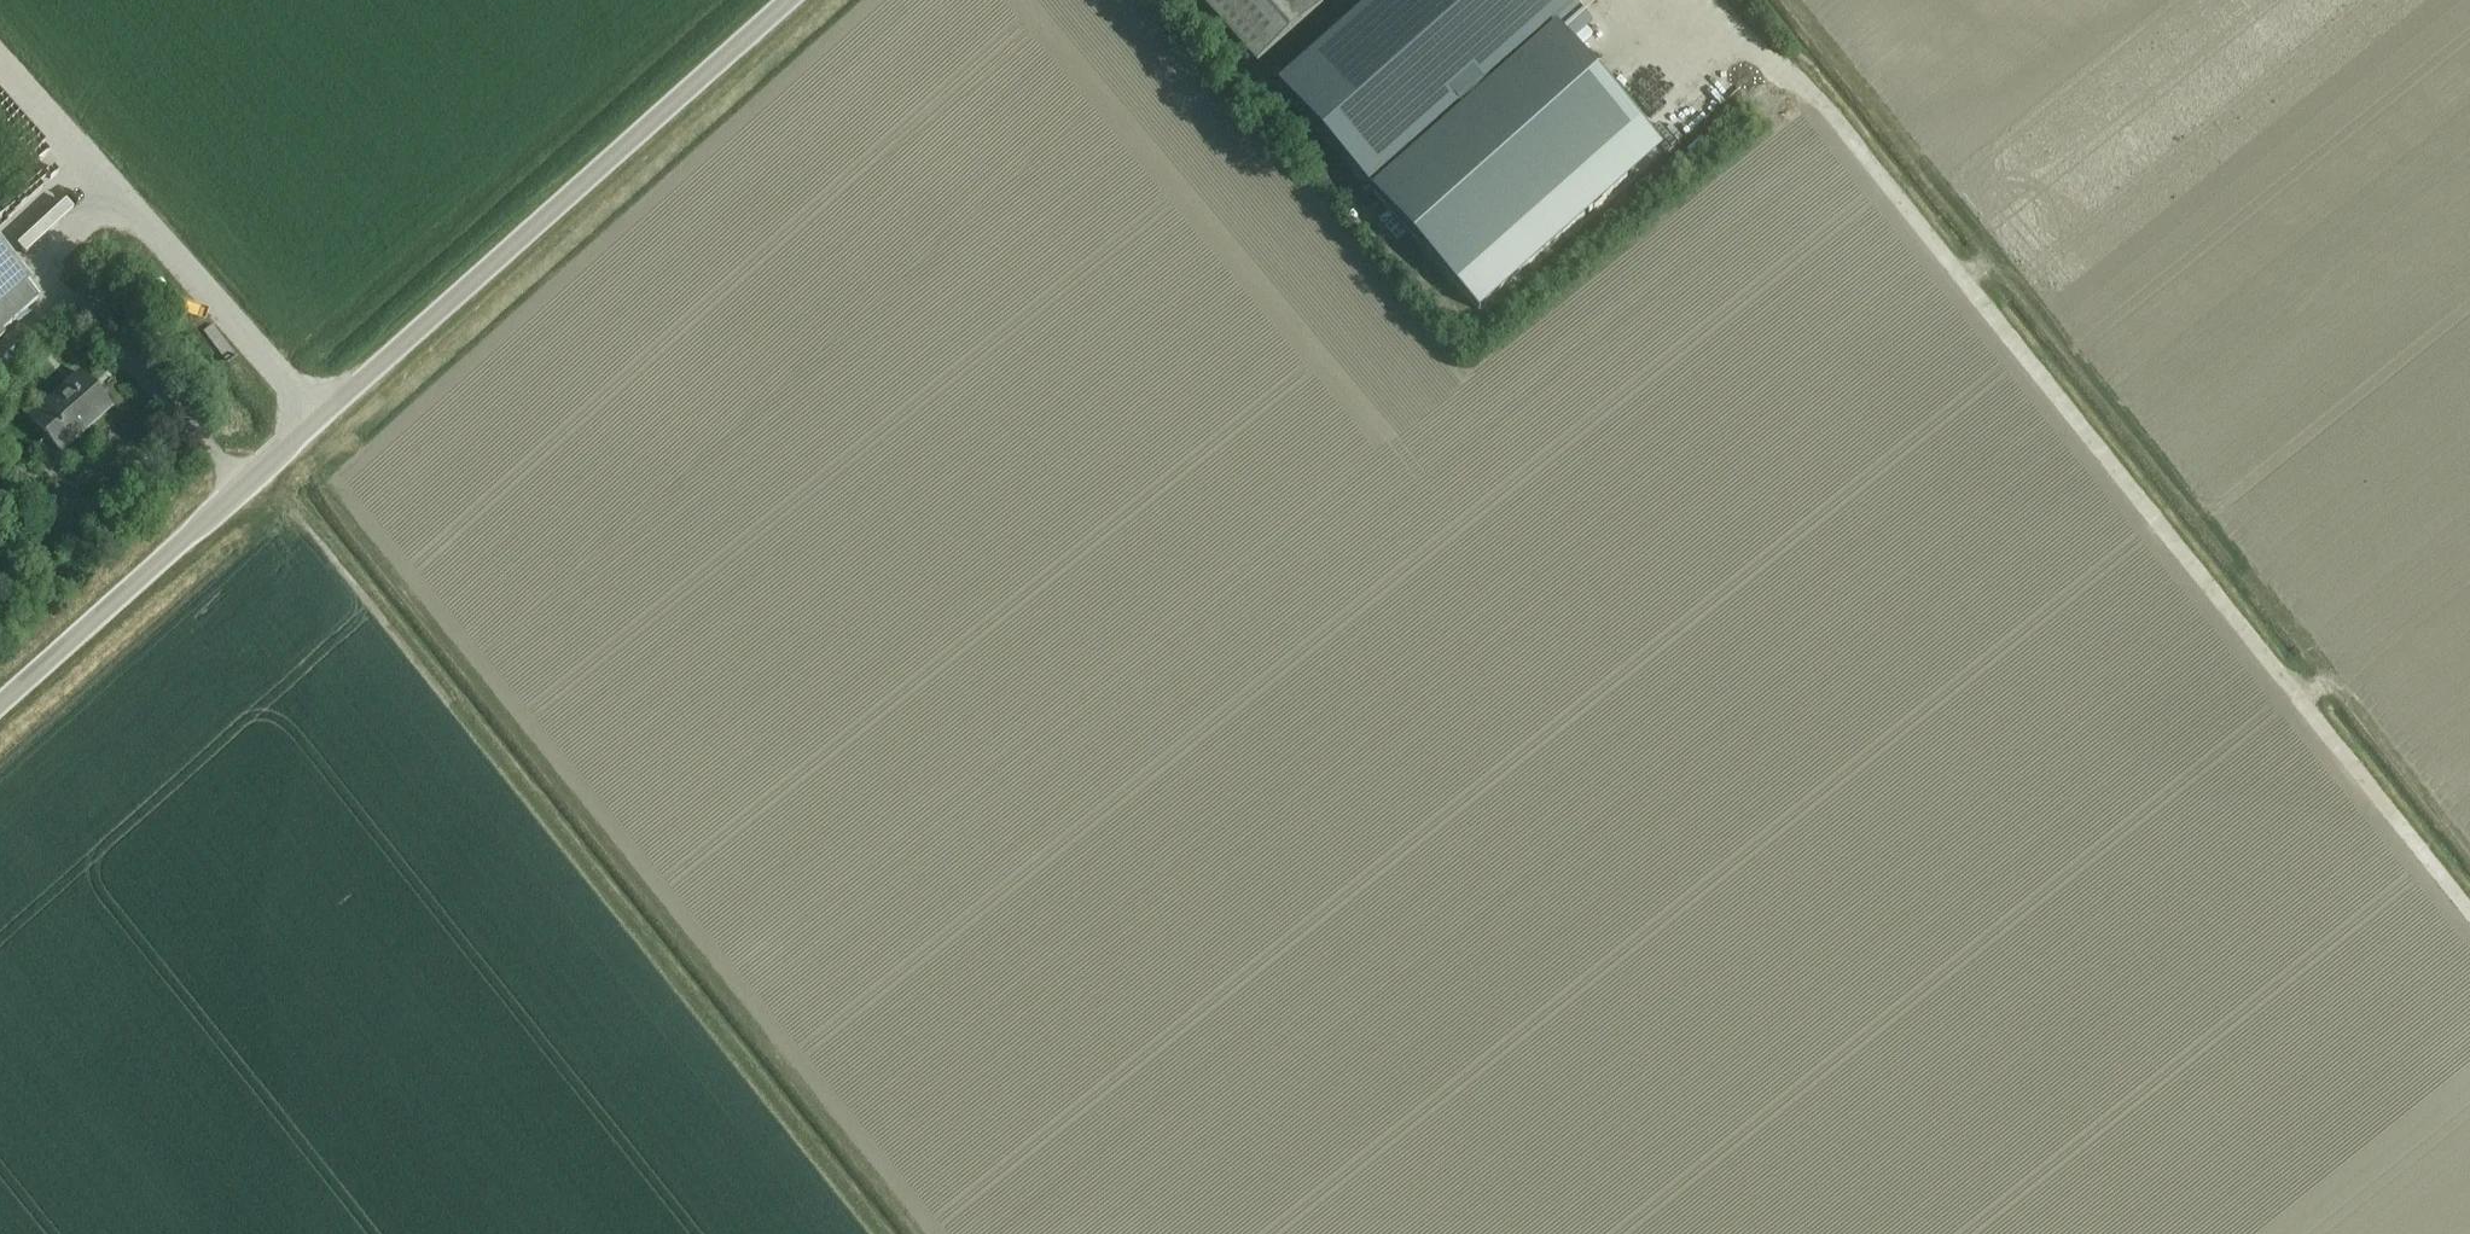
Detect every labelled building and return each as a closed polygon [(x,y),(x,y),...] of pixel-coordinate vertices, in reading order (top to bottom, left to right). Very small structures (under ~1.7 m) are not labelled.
[(1257,64),(1323,6),(1318,0),(1201,0),(1257,64)] [(1462,113),(1492,86),(1488,82),(1554,24),(1577,3),(1574,0),(1377,0),(1279,87),(1367,186),(1363,189),(1365,192),(1458,109),(1462,113)] [(1641,123),(1557,29),(1373,193),(1457,287),(1641,123)] [(59,184),(21,220),(35,235),(57,214),(63,220),(79,204),(59,184)] [(0,257),(0,314),(28,289),(0,257)] [(59,453),(110,408),(79,373),(28,417),(59,453)]
